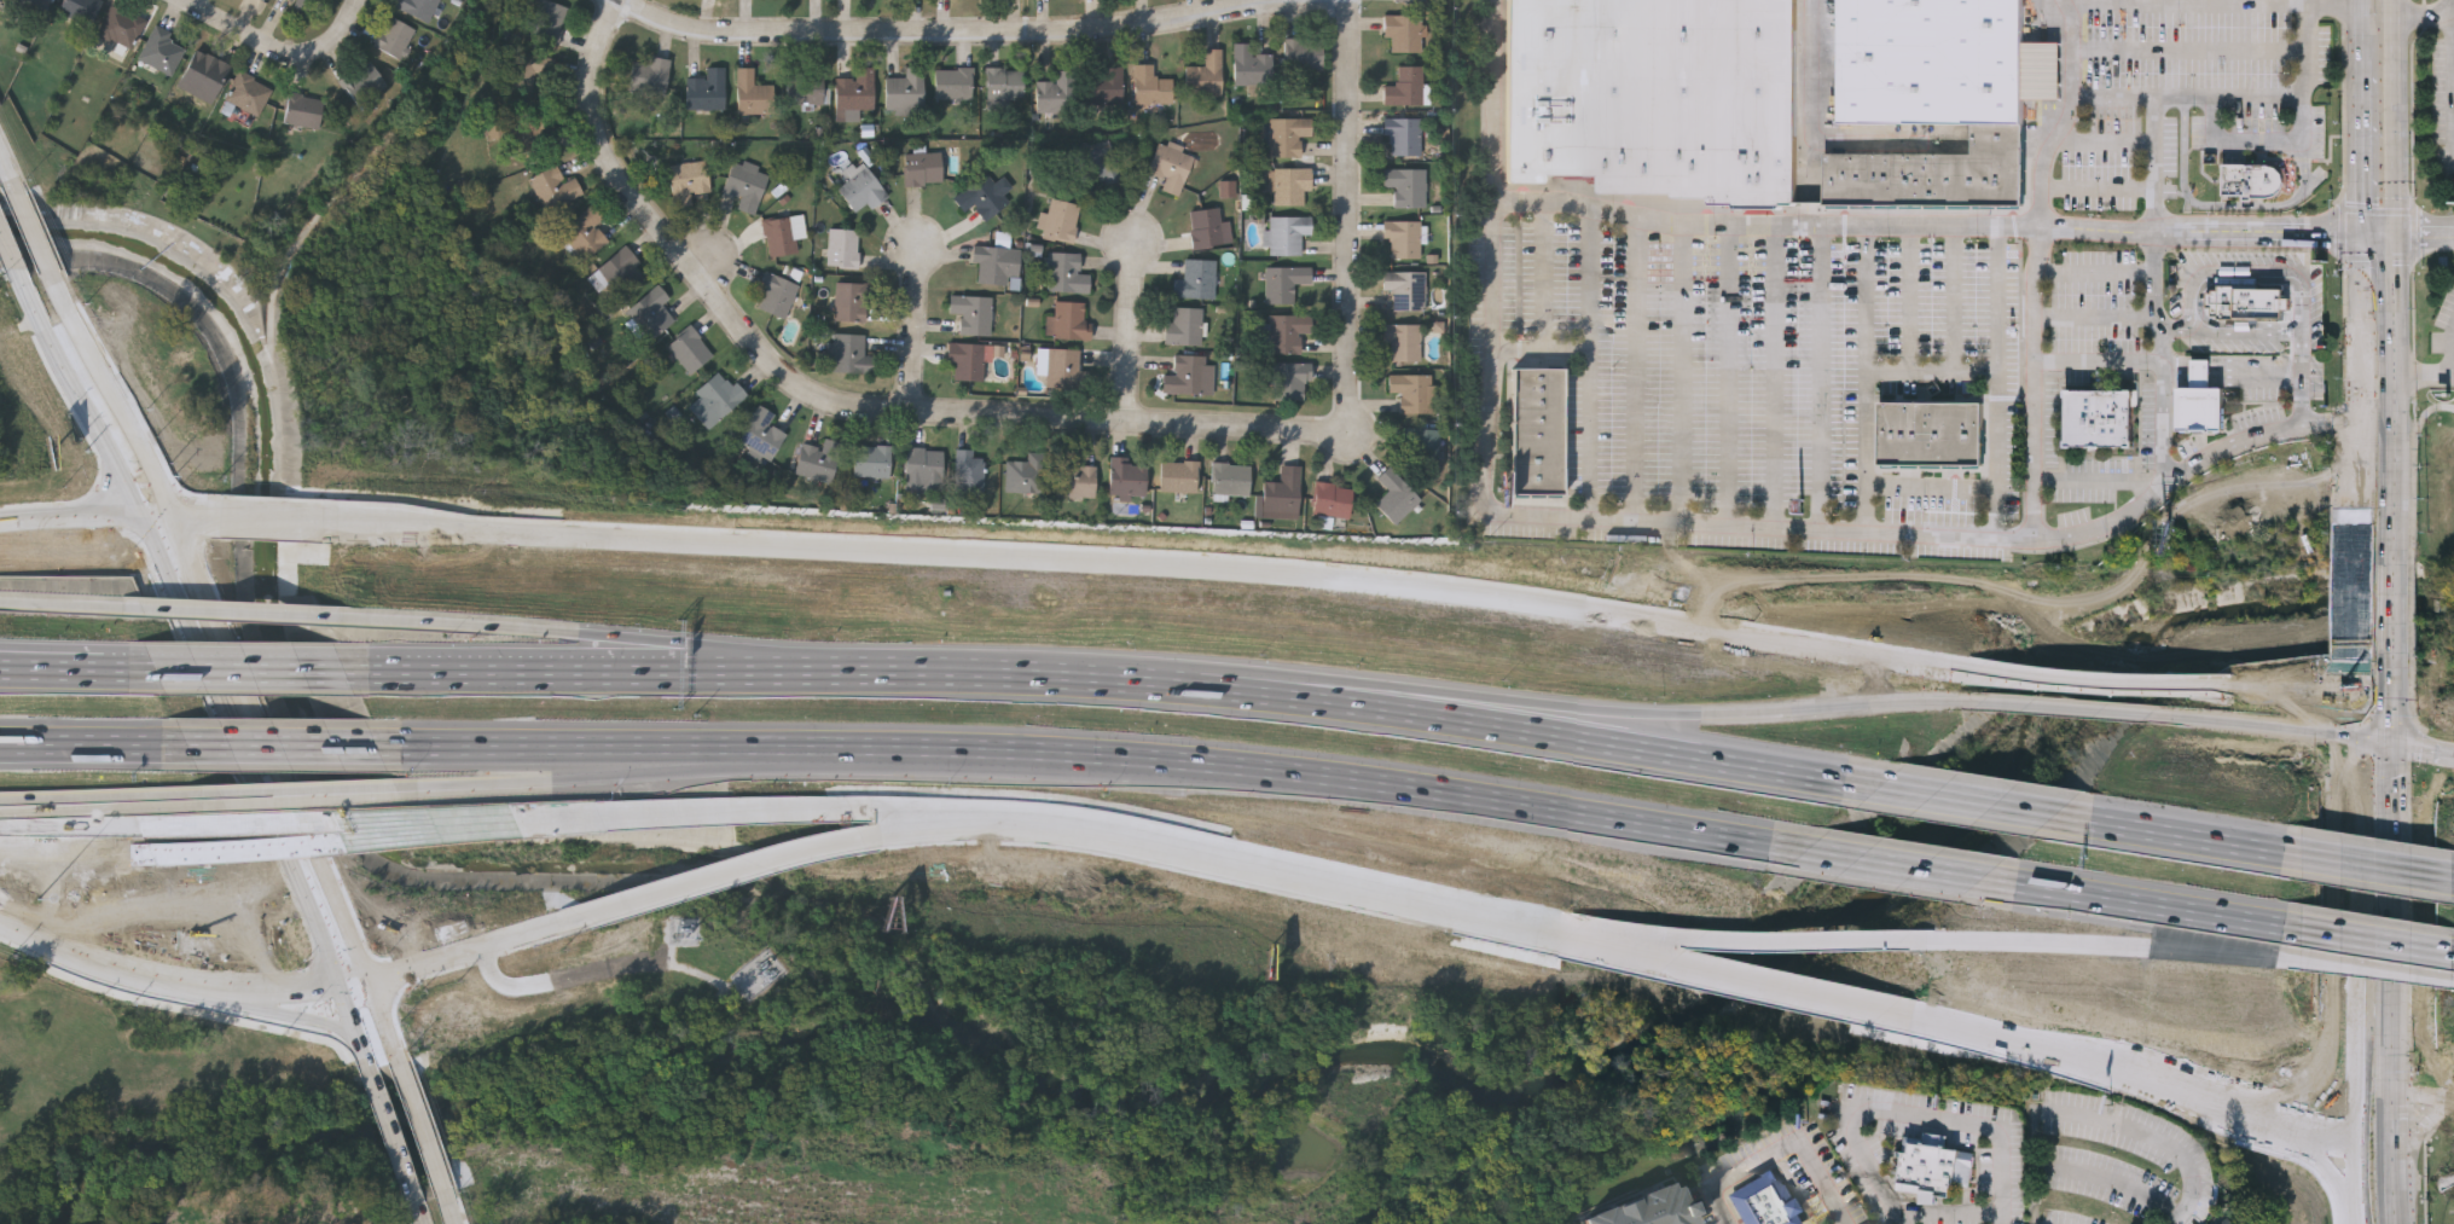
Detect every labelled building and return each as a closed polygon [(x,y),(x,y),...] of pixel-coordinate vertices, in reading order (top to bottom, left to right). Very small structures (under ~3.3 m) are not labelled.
[(58,6),(61,0),(101,0),(89,23),(58,6)] [(313,0),(290,0),(298,3),(295,8),(306,13),(313,0)] [(395,1),(396,0),(441,0),(429,21),(395,1)] [(529,22),(539,0),(555,0),(569,6),(557,34),(529,22)] [(1508,184),(1508,0),(1797,0),(1798,204),(1782,204),(1782,208),(1735,208),(1735,204),(1711,204),(1711,197),(1673,197),(1673,192),(1600,192),(1600,175),(1544,175),(1544,184),(1508,184)] [(1840,124),(1840,0),(2025,0),(2025,42),(2060,42),(2060,100),(2024,99),(2024,124),(1972,124),(1840,124)] [(132,47),(98,33),(111,2),(145,16),(132,47)] [(1385,34),(1385,11),(1421,11),(1421,48),(1391,48),(1391,34),(1385,34)] [(399,57),(373,42),(390,12),(416,27),(399,57)] [(173,30),(169,37),(185,46),(172,72),(139,56),(156,22),(173,30)] [(1323,68),(1284,68),(1284,36),(1323,36),(1323,68)] [(1234,40),(1253,40),(1253,51),(1274,51),(1274,82),(1235,82),(1234,40)] [(230,64),(214,91),(182,74),(197,46),(230,64)] [(1185,63),(1205,63),(1205,46),(1222,46),(1222,93),(1185,93),(1185,63)] [(509,65),(515,47),(532,52),(526,70),(509,65)] [(671,58),(665,93),(628,87),(634,52),(671,58)] [(340,79),(369,57),(389,83),(359,105),(340,79)] [(1155,60),(1155,75),(1172,75),(1172,100),(1136,100),(1136,60),(1155,60)] [(1385,101),(1385,82),(1398,82),(1398,63),(1423,63),(1423,80),(1429,80),(1429,101),(1385,101)] [(688,74),(707,74),(707,64),(725,64),(725,108),(688,108),(688,74)] [(875,64),(875,108),(836,108),(836,75),(859,75),(859,64),(875,64)] [(886,105),(886,75),(906,75),(906,64),(924,64),(924,105),(886,105)] [(1122,64),(1122,103),(1086,103),(1086,64),(1122,64)] [(754,65),(754,82),(775,82),(775,111),(737,111),(737,65),(754,65)] [(974,65),(974,95),(935,95),(935,65),(974,65)] [(1009,98),(1009,104),(985,104),(985,65),(1023,65),(1023,98),(1009,98)] [(273,83),(259,114),(225,99),(238,69),(273,83)] [(1057,79),(1058,69),(1071,69),(1071,111),(1037,111),(1037,79),(1057,79)] [(824,101),(785,101),(785,70),(824,70),(824,101)] [(324,95),(319,126),(283,120),(289,89),(324,95)] [(543,151),(542,129),(556,128),(556,111),(506,113),(508,152),(543,151)] [(1301,153),(1270,153),(1270,116),(1312,116),(1312,133),(1301,133),(1301,153)] [(1421,116),(1421,153),(1387,153),(1387,116),(1421,116)] [(1972,153),(1972,124),(2024,124),(2024,153),(1972,153)] [(1191,149),(1182,180),(1149,169),(1159,138),(1191,149)] [(1114,179),(1078,178),(1079,140),(1115,141),(1114,179)] [(942,150),(942,182),(904,182),(904,150),(942,150)] [(2024,153),(2024,207),(1824,207),(1824,153),(1972,153),(2024,153)] [(724,188),(735,156),(770,168),(756,213),(738,207),(742,195),(724,188)] [(709,186),(672,188),(669,162),(707,159),(709,186)] [(839,185),(851,176),(846,169),(852,163),(855,168),(865,161),(887,191),(857,211),(839,185)] [(584,191),(546,210),(528,176),(557,162),(565,180),(575,175),(584,191)] [(2269,197),(2275,196),(2280,193),(2282,190),(2285,184),(2285,179),(2284,174),(2280,169),(2275,166),(2270,164),(2224,164),(2223,195),(2244,196),(2244,201),(2252,201),(2252,197),(2269,197)] [(1311,166),(1311,203),(1270,203),(1270,166),(1311,166)] [(1422,166),(1422,204),(1394,204),(1394,185),(1385,185),(1385,166),(1422,166)] [(955,198),(984,169),(1010,197),(991,215),(976,201),(967,210),(955,198)] [(1081,203),(1072,242),(1040,234),(1050,196),(1081,203)] [(586,257),(561,230),(592,202),(605,216),(596,224),(609,238),(586,257)] [(1190,208),(1222,205),(1223,243),(1191,245),(1190,208)] [(770,254),(765,217),(794,213),(799,250),(770,254)] [(1301,253),(1266,253),(1266,227),(1269,227),(1269,214),(1312,214),(1312,232),(1301,232),(1301,253)] [(1421,217),(1421,255),(1391,255),(1391,238),(1383,238),(1383,217),(1421,217)] [(859,265),(829,265),(829,226),(859,226),(859,265)] [(649,273),(617,295),(598,263),(628,243),(649,273)] [(1009,243),(1010,282),(979,283),(979,260),(973,260),(973,243),(1009,243)] [(1079,271),(1091,272),(1090,290),(1048,288),(1049,249),(1080,250),(1079,271)] [(1216,295),(1172,295),(1172,278),(1184,278),(1184,257),(1216,257),(1216,295)] [(1312,265),(1312,282),(1294,282),(1294,301),(1265,301),(1265,265),(1312,265)] [(801,283),(785,315),(758,303),(766,286),(759,284),(766,267),(801,283)] [(1394,307),(1394,288),(1383,288),(1383,268),(1427,268),(1427,307),(1394,307)] [(836,318),(836,280),(869,280),(869,318),(836,318)] [(674,318),(650,337),(626,308),(659,282),(669,296),(662,302),(674,318)] [(2214,307),(2208,307),(2208,292),(2214,292),(2214,290),(2218,289),(2218,286),(2259,286),(2259,289),(2285,289),(2285,297),(2291,297),(2291,309),(2285,309),(2285,320),(2218,320),(2218,315),(2214,315),(2214,307)] [(962,311),(950,309),(950,292),(992,294),(991,332),(961,331),(962,311)] [(1046,312),(1055,313),(1056,298),(1086,300),(1085,318),(1091,319),(1091,337),(1046,335),(1046,312)] [(1165,319),(1174,319),(1174,304),(1202,304),(1202,342),(1165,342),(1165,319)] [(1271,350),(1271,313),(1309,313),(1309,327),(1301,327),(1301,350),(1271,350)] [(1421,320),(1421,359),(1391,359),(1391,340),(1383,340),(1383,320),(1421,320)] [(689,371),(667,342),(692,323),(714,353),(689,371)] [(865,353),(875,353),(875,370),(832,370),(832,330),(865,330),(865,353)] [(948,361),(948,340),(985,340),(985,377),(953,377),(953,361),(948,361)] [(1046,382),(1046,346),(1080,346),(1080,382),(1046,382)] [(1206,353),(1206,390),(1166,390),(1166,353),(1206,353)] [(1271,396),(1271,360),(1310,360),(1310,396),(1271,396)] [(2192,388),(2192,360),(2211,360),(2211,388),(2192,388)] [(1512,492),(1513,365),(1565,365),(1564,493),(1512,492)] [(695,389),(723,366),(747,395),(708,427),(689,402),(698,394),(695,389)] [(1431,372),(1431,411),(1400,411),(1400,390),(1388,390),(1388,372),(1431,372)] [(2211,388),(2226,388),(2226,431),(2179,431),(2179,388),(2192,388),(2211,388)] [(2136,448),(2067,448),(2067,390),(2136,390),(2136,448)] [(770,422),(788,431),(771,459),(737,440),(760,401),(777,411),(770,422)] [(1984,402),(1984,468),(1880,468),(1880,402),(1984,402)] [(1440,462),(1404,462),(1404,427),(1440,427),(1440,462)] [(804,440),(824,446),(826,436),(843,441),(831,482),(794,470),(804,440)] [(854,475),(854,442),(894,442),(894,475),(854,475)] [(944,488),(906,488),(906,445),(944,445),(944,488)] [(982,489),(957,489),(957,447),(982,447),(982,489)] [(1006,489),(1006,459),(1029,459),(1029,449),(1046,449),(1046,489),(1006,489)] [(1096,494),(1058,494),(1058,451),(1077,451),(1077,463),(1096,463),(1096,494)] [(1147,462),(1147,492),(1109,492),(1109,454),(1130,454),(1130,462),(1147,462)] [(1199,459),(1199,489),(1161,489),(1161,459),(1199,459)] [(1249,460),(1249,492),(1213,491),(1213,460),(1249,460)] [(1301,463),(1300,509),(1263,507),(1264,477),(1281,478),(1281,462),(1301,463)] [(1375,501),(1390,488),(1377,476),(1390,464),(1421,497),(1396,522),(1375,501)] [(1311,511),(1316,480),(1354,485),(1350,517),(1311,511)] [(1904,1135),(1922,1137),(1924,1131),(1948,1133),(1947,1145),(1976,1149),(1972,1184),(1953,1183),(1951,1195),(1938,1194),(1937,1202),(1920,1201),(1921,1190),(1898,1188),(1904,1135)] [(1774,1170),(1804,1223),(1744,1223),(1728,1195),(1774,1170)] [(1699,1222),(1690,1223),(1586,1223),(1583,1217),(1675,1179),(1677,1185),(1683,1183),(1699,1222)]
